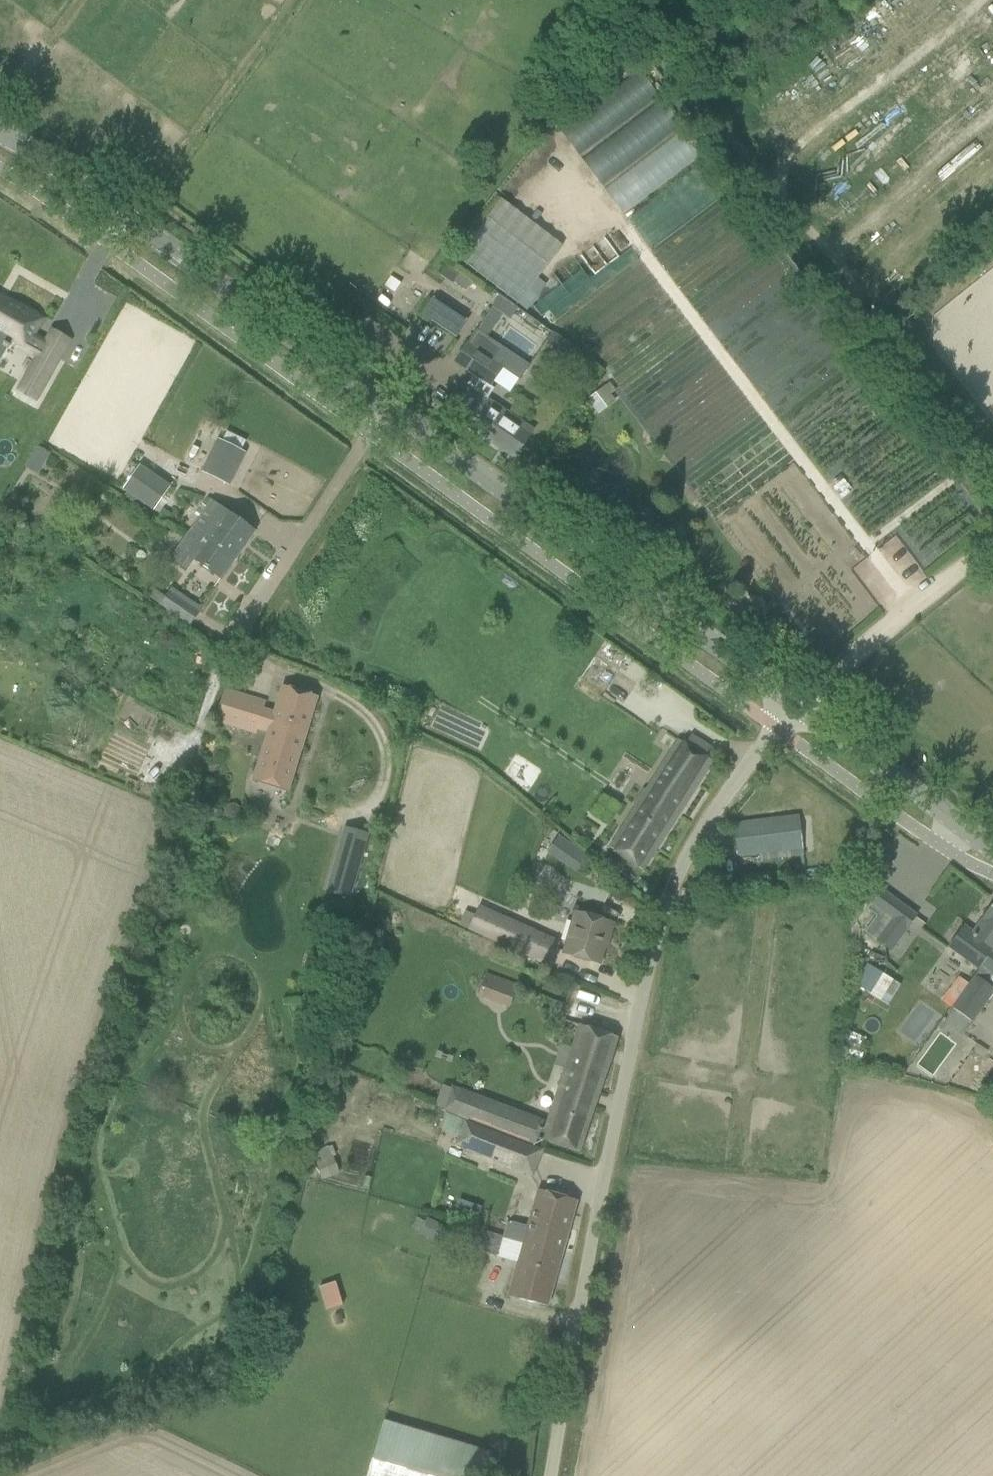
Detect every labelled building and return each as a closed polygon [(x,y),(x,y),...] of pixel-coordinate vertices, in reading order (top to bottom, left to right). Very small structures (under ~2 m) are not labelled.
[(640,76),(558,126),(573,150),(655,101),(640,76)] [(645,106),(579,155),(600,184),(667,135),(645,106)] [(622,214),(691,165),(672,139),(626,172),(624,169),(601,185),(622,214)] [(517,304),(560,242),(495,197),(453,259),(517,304)] [(538,280),(518,306),(526,311),(546,285),(538,280)] [(498,293),(490,305),(509,318),(517,306),(498,293)] [(418,314),(454,337),(465,319),(429,296),(418,314)] [(4,355),(12,341),(40,357),(20,392),(34,400),(57,359),(44,351),(48,344),(46,344),(32,336),(41,321),(0,297),(0,352),(4,355)] [(455,362),(492,387),(502,372),(519,384),(531,367),(477,330),(455,362)] [(552,331),(545,340),(562,353),(569,343),(552,331)] [(608,383),(586,400),(597,414),(613,402),(608,395),(614,391),(608,383)] [(467,384),(462,392),(448,413),(515,459),(535,430),(467,384)] [(204,472),(226,483),(241,454),(219,443),(204,472)] [(31,456),(25,468),(39,476),(52,454),(38,446),(31,456)] [(124,489),(153,510),(169,488),(139,467),(124,489)] [(202,538),(233,560),(254,531),(211,501),(185,539),(196,546),(202,538)] [(220,579),(233,560),(202,538),(196,546),(185,539),(170,560),(188,573),(195,562),(220,579)] [(155,590),(149,598),(160,606),(188,625),(197,612),(169,592),(165,598),(155,590)] [(218,709),(213,721),(254,734),(260,735),(261,732),(268,734),(253,781),(287,792),(288,792),(310,716),(316,697),(282,686),(273,713),(263,710),(265,702),(224,689),(218,709)] [(626,822),(608,849),(643,872),(712,762),(703,757),(710,747),(690,735),(684,745),(678,741),(636,807),(632,805),(623,820),(626,822)] [(228,807),(225,812),(226,818),(231,821),(237,820),(240,815),(239,809),(234,805),(228,807)] [(737,857),(801,849),(798,817),(733,825),(736,852),(735,852),(735,857),(737,856),(737,857)] [(556,858),(566,843),(558,837),(547,852),(556,858)] [(336,850),(331,869),(356,876),(361,857),(336,850)] [(876,916),(864,932),(890,952),(915,918),(879,891),(866,909),(876,916)] [(981,921),(972,933),(963,927),(948,947),(979,970),(992,951),(992,902),(980,920),(981,921)] [(481,909),(470,933),(524,956),(549,967),(555,954),(540,947),(545,937),(481,909)] [(613,923),(574,912),(562,954),(599,964),(606,939),(608,940),(613,923)] [(974,977),(975,977),(984,984),(992,972),(992,951),(979,970),(974,977)] [(855,983),(870,992),(881,973),(866,964),(855,983)] [(481,974),(475,1000),(507,1008),(513,982),(481,974)] [(937,1028),(938,1029),(943,1033),(948,1027),(962,1037),(992,996),(992,990),(984,984),(975,977),(973,980),(972,979),(969,984),(937,1028)] [(554,1002),(551,1010),(560,1013),(563,1005),(554,1002)] [(554,1102),(541,1140),(560,1145),(579,1152),(617,1038),(599,1032),(579,1024),(571,1048),(564,1069),(560,1082),(554,1102)] [(844,1058),(858,1061),(860,1051),(847,1048),(844,1058)] [(482,1097),(472,1123),(535,1147),(545,1121),(482,1097)] [(465,1121),(456,1145),(533,1174),(542,1151),(535,1149),(535,1147),(472,1123),(465,1120),(465,1121)] [(335,1159),(317,1165),(322,1180),(340,1174),(335,1159)] [(576,1201),(538,1190),(528,1225),(510,1220),(507,1222),(504,1235),(562,1252),(576,1201)] [(419,1235),(439,1245),(447,1229),(427,1219),(419,1235)] [(504,1235),(479,1229),(474,1249),(518,1261),(508,1296),(547,1307),(562,1252),(504,1235)] [(333,1281),(317,1286),(324,1311),(340,1306),(333,1281)] [(473,1448),(384,1421),(367,1475),(485,1475),(492,1454),(473,1448)]
